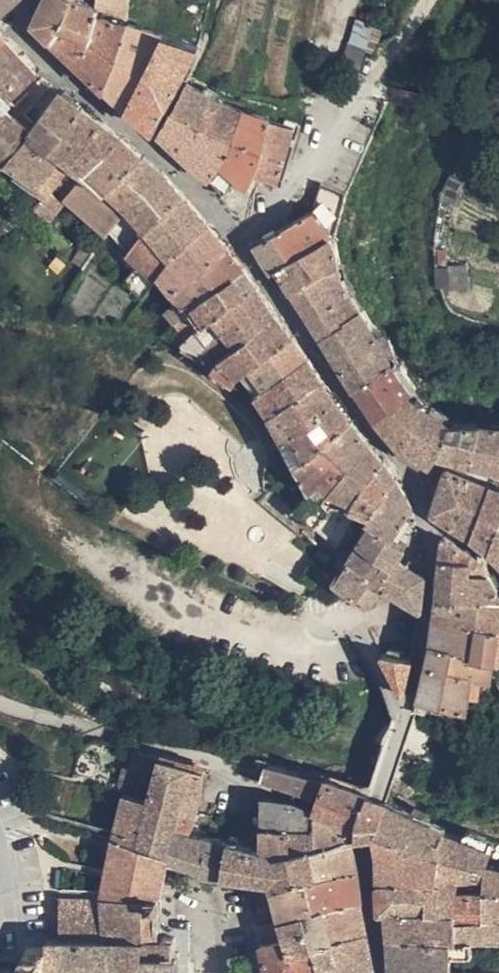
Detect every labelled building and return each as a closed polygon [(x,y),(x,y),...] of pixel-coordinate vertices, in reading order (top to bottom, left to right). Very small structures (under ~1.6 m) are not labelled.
[(14,0),(0,0),(0,11),(14,0)] [(151,20),(137,15),(108,5),(109,0),(49,0),(43,11),(72,40),(102,70),(108,75),(111,77),(115,81),(151,20)] [(137,15),(138,0),(109,0),(108,5),(137,15)] [(16,33),(2,18),(0,15),(0,45),(16,33)] [(128,93),(134,98),(175,28),(151,20),(115,81),(122,87),(128,93)] [(163,123),(197,68),(211,40),(175,28),(134,98),(141,104),(163,123)] [(15,153),(25,161),(55,181),(58,183),(79,157),(68,148),(60,141),(40,124),(9,98),(46,69),(16,33),(0,45),(0,142),(5,146),(15,153)] [(355,64),(370,73),(387,44),(372,36),(355,64)] [(215,85),(197,77),(181,106),(198,114),(215,85)] [(232,92),(215,85),(198,114),(215,123),(232,92)] [(60,141),(92,102),(79,94),(70,87),(68,86),(40,124),(60,141)] [(239,135),(256,102),(232,92),(215,123),(239,135)] [(117,189),(134,172),(110,148),(130,129),(128,127),(114,117),(97,105),(92,102),(60,141),(68,148),(79,157),(91,167),(103,177),(110,184),(117,189)] [(272,141),(279,113),(256,102),(239,135),(226,158),(243,170),(255,179),(264,165),(265,166),(272,141)] [(198,114),(181,106),(169,128),(198,154),(215,123),(198,114)] [(275,170),(288,175),(303,122),(279,113),(272,141),(288,146),(282,165),(275,170)] [(226,158),(239,135),(215,123),(198,154),(202,158),(219,173),(229,186),(243,170),(226,158)] [(134,172),(155,151),(130,129),(110,148),(134,172)] [(265,166),(275,170),(282,165),(288,146),(272,141),(265,166)] [(174,207),(192,188),(176,170),(161,156),(155,151),(134,172),(117,189),(131,202),(118,222),(132,240),(136,245),(155,226),(174,207)] [(99,182),(103,177),(91,167),(86,172),(99,182)] [(73,193),(93,209),(110,184),(103,177),(99,182),(86,172),(71,191),(73,193)] [(329,175),(325,186),(327,202),(343,222),(355,185),(329,175)] [(58,212),(73,193),(71,191),(58,183),(41,199),(58,212)] [(93,209),(114,226),(118,222),(131,202),(117,189),(110,184),(93,209)] [(327,202),(325,186),(320,204),(341,231),(343,222),(327,202)] [(201,234),(217,218),(203,201),(192,188),(174,207),(201,234)] [(341,231),(320,204),(301,216),(263,238),(281,267),(287,263),(341,231)] [(183,253),(201,234),(174,207),(155,226),(183,253)] [(179,283),(236,241),(223,224),(217,218),(201,234),(183,253),(166,269),(179,283)] [(165,271),(166,269),(183,253),(155,226),(136,245),(146,257),(165,271)] [(345,236),(341,231),(287,263),(294,275),(301,286),(329,269),(341,287),(355,279),(353,276),(352,271),(345,236)] [(197,302),(252,260),(249,256),(236,241),(179,283),(186,291),(197,302)] [(133,272),(151,290),(165,271),(146,257),(133,272)] [(186,338),(227,355),(285,312),(256,267),(252,260),(197,302),(186,291),(173,303),(183,313),(196,326),(186,338)] [(371,309),(355,279),(341,287),(329,269),(301,286),(305,293),(330,334),(332,332),(371,309)] [(365,383),(402,357),(383,323),(377,321),(371,309),(332,332),(365,383)] [(227,355),(223,359),(221,362),(242,377),(243,376),(251,368),(301,331),(287,314),(285,312),(227,355)] [(168,330),(186,338),(196,326),(183,313),(168,330)] [(251,368),(243,376),(264,391),(315,353),(303,334),(301,331),(251,368)] [(264,391),(277,409),(332,377),(318,358),(315,353),(264,391)] [(385,414),(419,389),(412,382),(402,357),(365,383),(385,414)] [(277,409),(299,451),(358,415),(340,389),(332,377),(277,409)] [(444,452),(460,418),(419,389),(385,414),(415,453),(437,462),(444,452)] [(302,457),(309,469),(370,431),(365,424),(358,415),(299,451),(302,457)] [(470,458),(477,418),(471,418),(460,418),(444,452),(470,458)] [(470,458),(490,463),(498,418),(488,418),(477,418),(470,458)] [(498,418),(490,463),(498,465),(498,418)] [(309,469),(318,487),(375,437),(370,431),(309,469)] [(318,487),(343,499),(351,503),(389,457),(383,448),(375,437),(318,487)] [(351,503),(374,513),(402,474),(398,468),(389,457),(351,503)] [(440,507),(477,530),(488,507),(498,483),(456,464),(440,507)] [(372,516),(378,520),(405,537),(417,519),(412,514),(419,503),(414,493),(402,474),(374,513),(372,516)] [(498,483),(488,507),(498,511),(498,484),(498,483)] [(314,517),(321,524),(343,499),(318,487),(303,504),(314,517)] [(488,507),(477,530),(497,542),(498,544),(498,511),(488,507)] [(352,559),(342,576),(378,601),(394,584),(424,602),(428,605),(430,573),(405,556),(413,542),(405,537),(378,520),(352,559)] [(452,529),(450,533),(476,547),(478,542),(452,529)] [(445,590),(473,594),(476,578),(480,548),(476,547),(450,533),(450,535),(446,584),(445,590)] [(498,580),(498,572),(497,568),(495,563),(492,558),(482,548),(480,548),(476,578),(498,580)] [(476,578),(473,594),(498,597),(498,580),(476,578)] [(473,594),(445,590),(442,613),(467,618),(481,621),(498,624),(498,597),(473,594)] [(437,641),(463,647),(467,618),(442,613),(437,641)] [(498,656),(498,624),(481,621),(467,618),(463,647),(498,656)] [(463,647),(437,641),(433,663),(426,693),(442,697),(476,704),(477,694),(480,668),(498,672),(498,656),(463,647)] [(417,655),(389,649),(409,687),(417,655)] [(433,706),(442,697),(426,693),(424,705),(433,706)] [(150,840),(169,754),(142,747),(125,823),(123,832),(150,840)] [(185,803),(202,807),(212,766),(169,754),(150,840),(178,847),(185,803)] [(300,785),(303,769),(274,762),(264,760),(258,772),(300,785)] [(328,795),(332,776),(303,769),(300,785),(328,795)] [(365,831),(375,787),(377,783),(333,774),(332,776),(328,795),(324,806),(332,810),(339,813),(360,823),(362,831),(365,831)] [(380,835),(394,796),(385,792),(375,787),(365,831),(372,833),(380,835)] [(298,822),(300,799),(295,798),(271,796),(270,803),(269,822),(298,822)] [(419,808),(394,796),(380,835),(384,846),(423,851),(448,855),(455,829),(456,826),(419,808)] [(296,842),(319,839),(322,819),(324,806),(300,799),(298,822),(296,842)] [(231,873),(231,871),(234,839),(197,829),(199,819),(202,820),(205,808),(202,807),(185,803),(178,847),(176,853),(205,864),(205,870),(231,873)] [(330,819),(332,810),(324,806),(322,819),(330,819)] [(356,833),(362,831),(360,823),(339,813),(332,810),(330,819),(322,819),(319,839),(356,833)] [(268,847),(296,842),(298,822),(269,822),(268,847)] [(473,835),(472,837),(498,847),(498,850),(498,836),(475,827),(473,835)] [(473,835),(455,829),(448,855),(423,851),(421,871),(383,868),(383,873),(384,876),(489,884),(494,861),(467,857),(472,837),(473,835)] [(176,853),(178,847),(150,840),(123,832),(108,892),(170,894),(175,862),(176,853)] [(361,862),(356,833),(319,839),(296,842),(268,847),(266,875),(279,876),(361,862)] [(498,847),(472,837),(467,857),(494,861),(498,850),(498,847)] [(266,875),(268,847),(243,841),(234,839),(231,871),(266,875)] [(423,851),(384,846),(383,868),(421,871),(423,851)] [(384,876),(386,904),(455,906),(456,932),(477,931),(498,931),(498,862),(494,861),(489,884),(384,876)] [(363,862),(361,862),(279,876),(286,906),(289,915),(368,895),(363,862)] [(170,894),(108,892),(68,891),(68,934),(52,935),(52,941),(33,941),(33,956),(25,956),(25,972),(184,972),(184,970),(186,970),(186,948),(182,948),(182,933),(172,933),(170,894)] [(368,899),(368,895),(289,915),(277,919),(265,921),(269,938),(293,933),(297,947),(315,943),(333,938),(354,934),(362,963),(382,958),(368,899)] [(455,906),(386,904),(387,910),(396,910),(397,933),(436,933),(456,932),(455,906)] [(477,931),(456,932),(457,951),(477,950),(477,931)] [(457,951),(456,932),(436,933),(437,951),(457,951)] [(269,938),(277,972),(320,972),(323,972),(315,943),(297,947),(293,933),(269,938)] [(436,933),(397,933),(398,969),(457,968),(457,951),(437,951),(436,933)] [(341,968),(362,963),(354,934),(333,938),(341,968)] [(323,972),(341,968),(333,938),(315,943),(323,972)]
